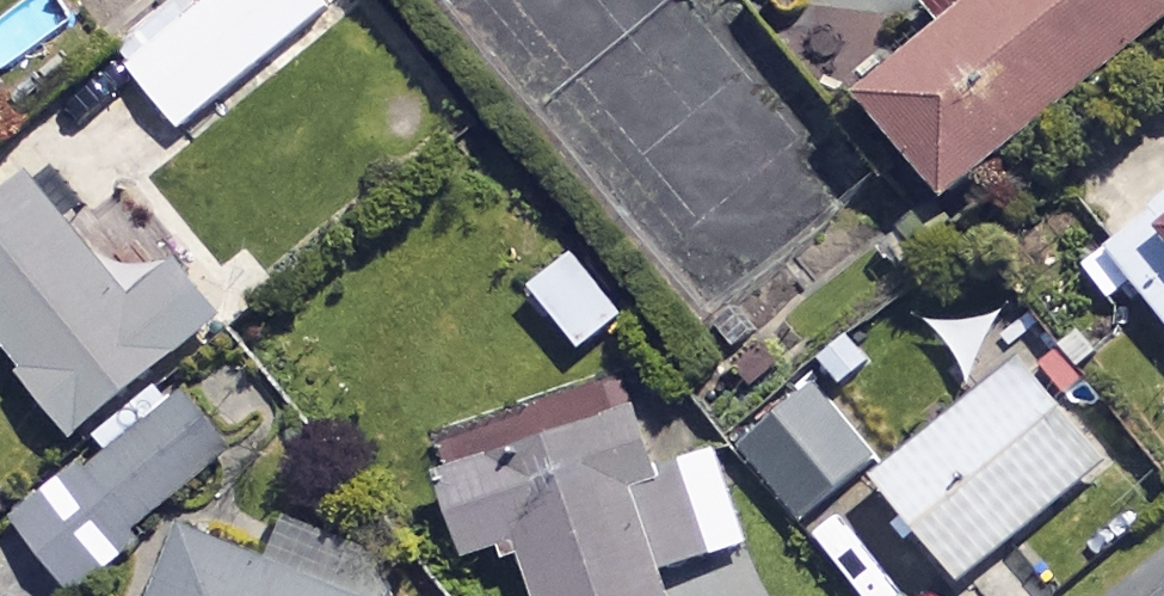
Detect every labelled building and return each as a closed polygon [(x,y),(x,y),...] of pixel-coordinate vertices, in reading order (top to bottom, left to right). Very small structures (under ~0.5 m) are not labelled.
[(327,0),(222,0),(199,18),(186,1),(123,51),(189,133),(338,14),(327,0)] [(941,3),(962,28),(875,104),(965,207),(1163,34),(1163,0),(944,0),(941,3)] [(0,223),(0,329),(86,440),(235,325),(134,194),(101,220),(65,173),(0,223)] [(1163,319),(1163,208),(1089,271),(1122,311),(1143,293),(1163,319)] [(631,325),(589,258),(545,286),(586,353),(631,325)] [(1113,466),(1032,368),(889,487),(970,584),(1113,466)] [(883,471),(826,392),(751,447),(808,526),(883,471)] [(80,595),(102,595),(141,566),(126,546),(240,459),(194,398),(26,525),(80,595)] [(661,415),(455,483),(483,569),(533,553),(547,595),(676,595),(669,575),(754,548),(722,452),(678,466),(661,415)] [(200,530),(171,595),(345,595),(200,530)]
